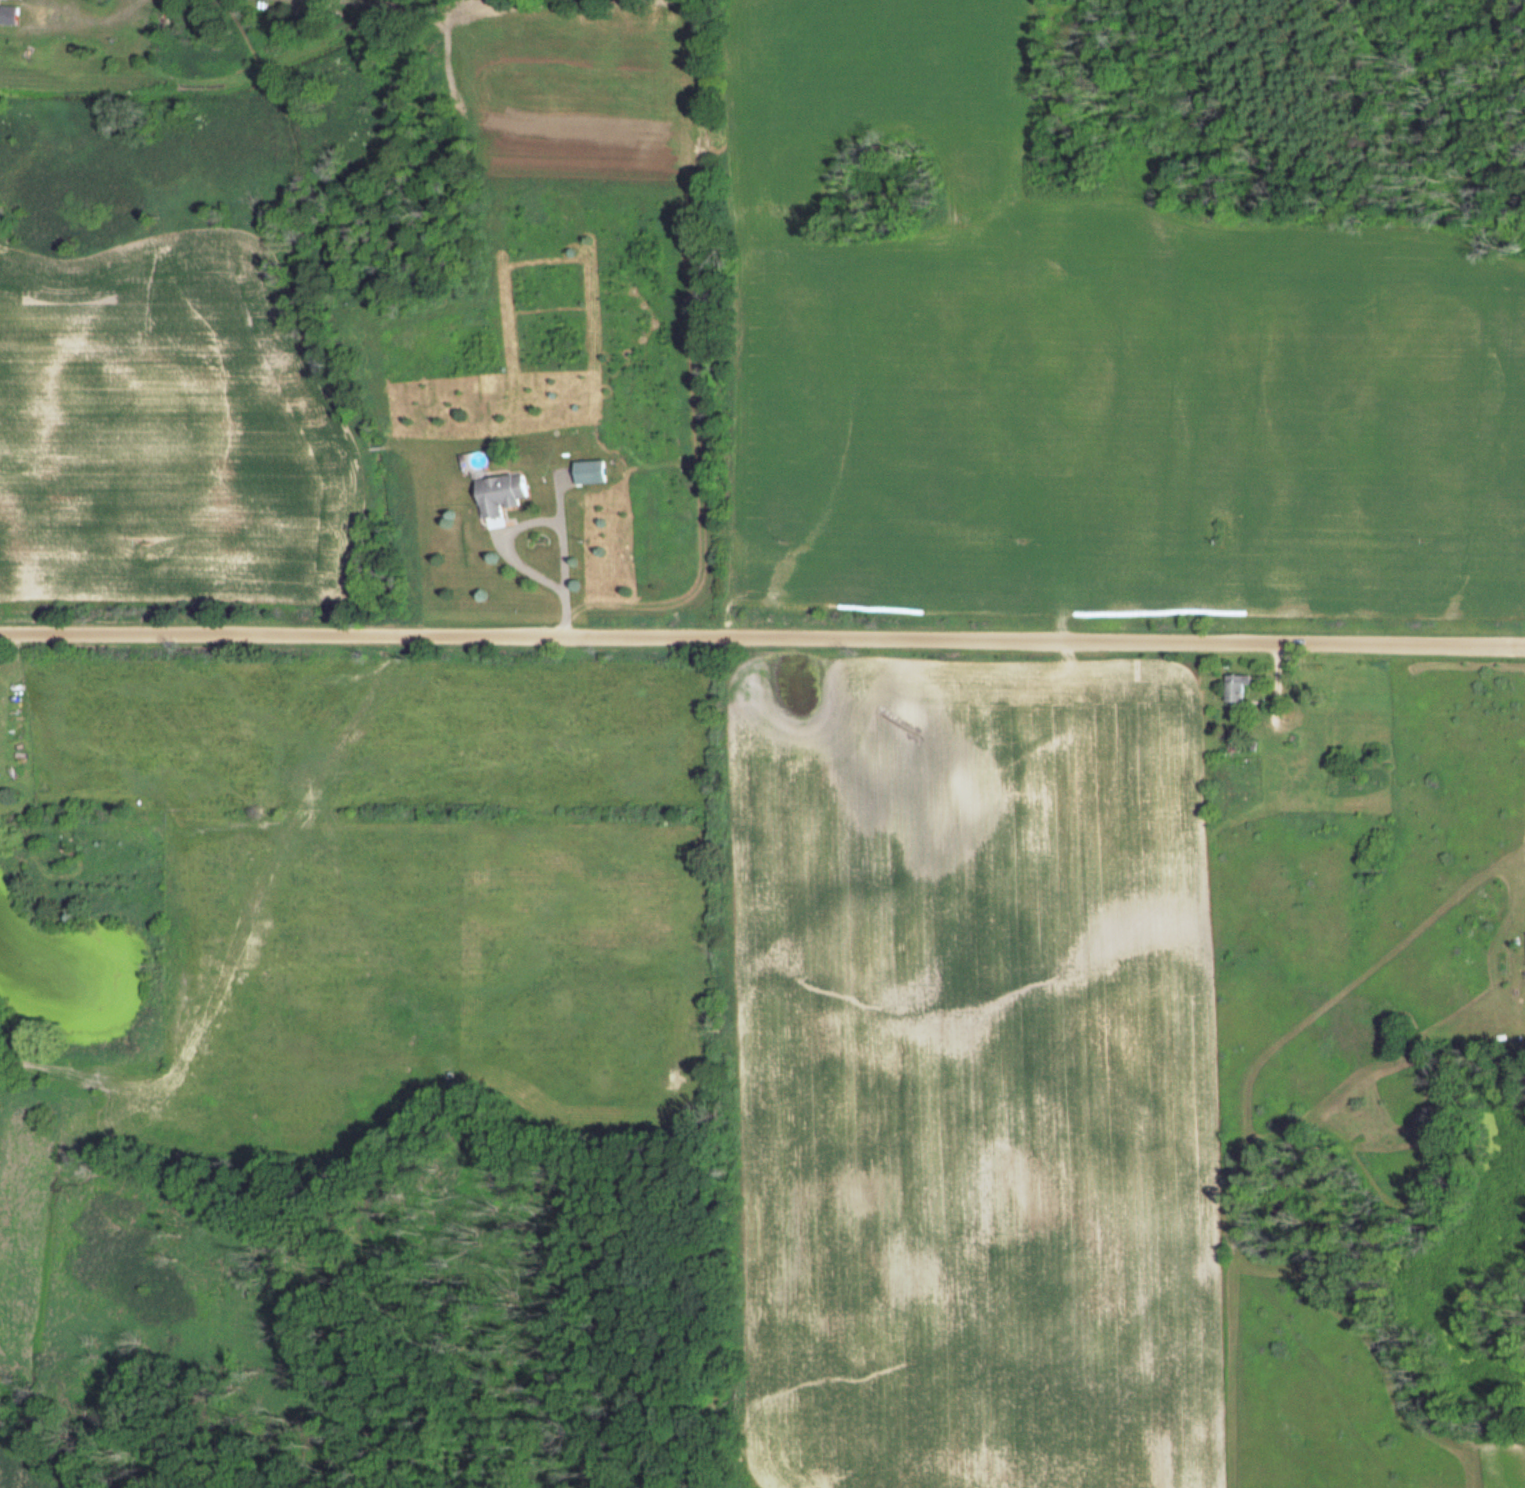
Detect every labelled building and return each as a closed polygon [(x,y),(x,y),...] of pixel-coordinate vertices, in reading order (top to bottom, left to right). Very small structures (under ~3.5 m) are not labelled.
[(13,24),(13,7),(0,7),(0,24),(13,24)] [(599,484),(599,462),(570,462),(570,484),(599,484)] [(518,475),(473,479),(477,519),(498,517),(497,507),(521,504),(518,475)] [(1247,675),(1222,675),(1222,704),(1247,704),(1247,675)]
